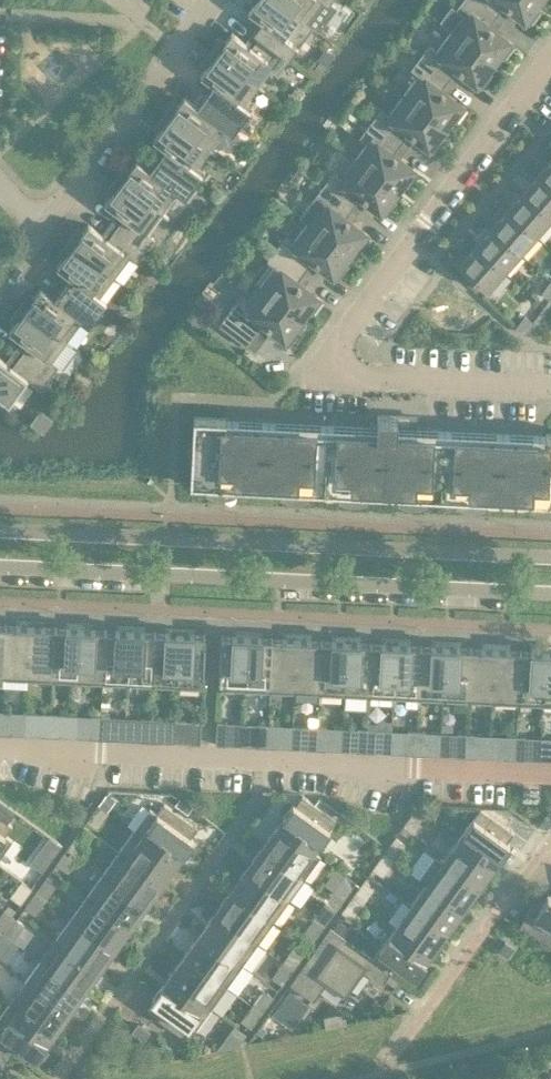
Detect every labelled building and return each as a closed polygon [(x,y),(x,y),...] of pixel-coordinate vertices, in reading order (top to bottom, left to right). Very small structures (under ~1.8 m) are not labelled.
[(259,36),(289,58),(298,46),(291,41),(306,21),(278,0),(253,0),(255,1),(248,10),(267,25),(259,36)] [(306,21),(321,1),(328,6),(332,0),(278,0),(306,21)] [(478,0),(461,0),(458,4),(466,10),(451,30),(492,61),(499,52),(503,56),(513,43),(489,25),(497,14),(478,0)] [(497,14),(505,4),(529,22),(538,9),(534,6),(538,0),(478,0),(497,14)] [(428,44),(419,56),(449,78),(457,67),(481,86),(490,73),(486,70),(492,61),(451,30),(436,50),(428,44)] [(221,38),(212,50),(258,85),(270,68),(277,73),(289,58),(259,36),(251,46),(232,32),(225,41),(221,38)] [(213,84),(205,95),(241,122),(252,106),(246,101),(258,85),(212,50),(203,62),(207,65),(200,74),(213,84)] [(449,78),(419,56),(410,68),(418,74),(403,94),(444,125),(451,116),(455,120),(465,107),(441,89),(449,78)] [(380,108),(371,120),(401,142),(409,131),(433,149),(442,137),(438,134),(444,125),(403,94),(388,114),(380,108)] [(173,102),(164,114),(210,149),(225,129),(232,134),(241,122),(205,95),(197,105),(184,96),(177,105),(173,102)] [(210,149),(164,114),(155,126),(159,129),(152,138),(165,148),(157,159),(193,186),(204,170),(198,165),(210,149)] [(401,142),(371,120),(362,132),(370,138),(355,158),(396,189),(403,180),(407,183),(417,171),(393,153),(401,142)] [(332,172),(323,184),(353,206),(361,195),(385,213),(394,201),(390,198),(396,189),(355,158),(340,178),(332,172)] [(550,185),(550,158),(538,173),(550,185)] [(125,166),(116,178),(162,213),(177,193),(184,198),(193,186),(157,159),(149,169),(136,160),(129,169),(125,166)] [(550,216),(550,185),(538,173),(522,191),(550,216)] [(162,213),(116,178),(107,190),(111,193),(104,202),(123,217),(115,227),(145,250),(154,238),(147,233),(162,213)] [(353,206),(323,184),(315,196),(322,202),(307,222),(349,253),(355,244),(359,247),(369,235),(345,217),(353,206)] [(535,234),(550,217),(550,216),(522,191),(506,209),(535,234)] [(490,227),(519,252),(535,234),(506,209),(490,227)] [(284,236),(276,248),(305,270),(313,259),(337,277),(346,265),(342,261),(349,253),(307,222),(292,242),(284,236)] [(77,230),(68,242),(114,276),(129,256),(136,261),(145,250),(115,227),(107,238),(88,224),(81,233),(77,230)] [(474,244),(503,270),(519,252),(490,227),(474,244)] [(114,276),(68,242),(59,254),(63,257),(56,266),(76,280),(67,291),(97,313),(106,302),(99,297),(114,276)] [(503,270),(474,244),(458,263),(487,289),(503,270)] [(274,265),(259,285),(301,317),(307,308),(311,311),(321,299),(297,281),(305,270),(276,248),(267,260),(274,265)] [(550,297),(550,280),(541,292),(550,299),(550,297)] [(294,325),(301,317),(259,285),(248,301),(240,295),(218,324),(248,346),(265,323),(289,341),(298,329),(294,325)] [(29,293),(20,305),(66,340),(81,320),(88,325),(97,313),(67,291),(59,302),(40,287),(33,297),(29,293)] [(28,344),(19,355),(49,377),(58,366),(51,360),(66,340),(20,305),(11,318),(15,321),(8,330),(28,344)] [(533,321),(524,314),(515,326),(524,333),(533,321)] [(49,377),(19,355),(11,366),(0,357),(0,397),(8,403),(27,379),(40,389),(49,377)] [(43,429),(51,419),(40,411),(32,421),(43,429)] [(550,500),(550,433),(545,433),(545,440),(445,435),(445,428),(415,427),(416,416),(376,414),(376,425),(325,422),(325,429),(224,424),(224,417),(193,416),(192,439),(188,439),(187,454),(191,454),(190,482),(550,500)] [(30,626),(5,624),(3,673),(28,674),(30,626)] [(55,627),(30,626),(28,674),(53,675),(55,627)] [(80,628),(55,627),(53,675),(78,677),(80,628)] [(105,629),(80,628),(78,677),(102,678),(105,629)] [(102,678),(127,679),(130,631),(105,629),(102,678)] [(154,632),(130,631),(127,679),(152,680),(154,632)] [(152,680),(177,681),(179,633),(154,632),(152,680)] [(205,634),(179,633),(177,681),(203,683),(205,634)] [(218,683),(244,685),(247,636),(221,635),(218,683)] [(272,637),(247,636),(244,685),(269,686),(272,637)] [(272,637),(269,686),(294,687),(296,639),(272,637)] [(321,640),(296,639),(294,687),(319,688),(321,640)] [(344,690),(346,641),(321,640),(319,688),(344,690)] [(371,642),(346,641),(344,690),(368,691),(371,642)] [(393,692),(396,644),(371,642),(368,691),(393,692)] [(420,645),(396,644),(393,692),(418,693),(420,645)] [(443,694),(445,646),(420,645),(418,693),(443,694)] [(470,647),(445,646),(443,694),(468,696),(470,647)] [(493,697),(495,648),(470,647),(468,696),(493,697)] [(520,650),(495,648),(493,697),(518,698),(520,650)] [(542,699),(545,651),(520,650),(518,698),(542,699)] [(545,651),(542,699),(550,700),(550,651),(545,651)] [(0,733),(10,734),(11,711),(1,710),(0,733)] [(50,736),(51,713),(41,712),(40,735),(50,736)] [(51,713),(50,736),(59,736),(60,713),(51,713)] [(99,738),(100,715),(91,715),(90,738),(99,738)] [(100,715),(99,738),(109,738),(110,715),(100,715)] [(149,740),(150,717),(141,717),(139,740),(149,740)] [(150,717),(149,740),(159,741),(160,718),(150,717)] [(201,720),(190,719),(189,742),(200,743),(201,720)] [(226,744),(227,721),(216,721),(215,744),(226,744)] [(266,746),(267,723),(258,723),(257,746),(266,746)] [(267,723),(266,746),(276,747),(277,724),(267,723)] [(316,749),(317,726),(307,725),(306,748),(316,749)] [(317,726),(316,749),(325,749),(326,726),(317,726)] [(365,751),(367,728),(357,728),(356,751),(365,751)] [(367,728),(365,751),(375,752),(376,729),(367,728)] [(415,754),(416,731),(407,730),(406,753),(415,754)] [(416,731),(415,754),(425,754),(426,731),(416,731)] [(465,756),(466,733),(457,733),(455,756),(465,756)] [(466,733),(465,756),(474,756),(476,733),(466,733)] [(515,758),(516,735),(506,735),(505,758),(515,758)] [(516,735),(515,758),(524,759),(525,736),(516,735)] [(114,800),(106,794),(101,801),(99,804),(107,810),(114,800)] [(293,802),(277,825),(313,851),(336,819),(302,795),(295,804),(293,802)] [(150,807),(133,830),(177,861),(193,838),(190,836),(197,827),(164,803),(157,812),(150,807)] [(108,812),(98,804),(87,820),(97,827),(108,812)] [(457,840),(493,866),(509,843),(506,841),(513,832),(480,807),(457,840)] [(425,816),(415,809),(414,809),(403,824),(413,832),(425,816)] [(12,839),(5,834),(12,824),(0,816),(0,856),(12,839)] [(313,851),(277,825),(261,846),(297,872),(304,878),(320,856),(313,851)] [(133,830),(118,851),(161,882),(177,861),(133,830)] [(78,832),(67,847),(77,855),(88,839),(78,832)] [(51,857),(61,844),(50,836),(40,849),(51,857)] [(394,837),(383,852),(393,860),(404,844),(394,837)] [(493,866),(457,840),(442,860),(441,861),(477,887),(493,866)] [(261,846),(245,868),(282,894),(282,893),(297,872),(261,846)] [(66,870),(77,855),(67,847),(56,863),(66,870)] [(118,851),(102,873),(146,904),(161,882),(118,851)] [(393,860),(383,852),(372,868),(382,875),(393,860)] [(441,861),(442,860),(435,855),(418,878),(425,883),(426,883),(462,909),(477,887),(441,861)] [(282,894),(245,868),(230,890),(273,921),(289,899),(282,893),(282,894)] [(130,926),(146,904),(102,873),(87,894),(130,926)] [(334,890),(344,897),(355,881),(345,874),(334,890)] [(36,891),(46,898),(57,883),(47,875),(36,891)] [(10,895),(20,903),(31,887),(21,880),(10,895)] [(352,896),(362,903),(373,887),(363,880),(352,896)] [(426,883),(425,883),(410,904),(446,931),(462,909),(426,883)] [(230,890),(214,911),(258,942),(273,921),(230,890)] [(46,898),(36,891),(25,906),(35,913),(46,898)] [(547,892),(541,902),(534,898),(526,912),(534,916),(527,928),(550,941),(550,894),(547,892)] [(130,926),(87,894),(71,916),(115,947),(130,926)] [(362,903),(352,896),(341,911),(351,918),(362,903)] [(325,902),(314,917),(324,924),(335,909),(325,902)] [(446,931),(410,904),(395,926),(431,952),(446,931)] [(0,915),(0,930),(3,932),(14,917),(4,910),(0,915)] [(258,942),(214,911),(199,933),(242,964),(258,942)] [(71,916),(56,938),(99,969),(115,947),(71,916)] [(3,932),(13,939),(24,924),(14,917),(3,932)] [(324,924),(314,917),(303,932),(313,940),(324,924)] [(24,924),(13,939),(24,947),(35,932),(24,924)] [(343,935),(360,948),(368,937),(351,924),(343,935)] [(372,957),(373,957),(360,948),(330,926),(290,983),(313,1000),(327,980),(344,992),(361,968),(382,983),(391,970),(389,969),(372,957)] [(395,926),(373,957),(372,957),(389,969),(395,960),(415,974),(431,952),(395,926)] [(280,929),(273,944),(284,949),(291,934),(280,929)] [(3,932),(0,936),(0,954),(2,955),(13,939),(3,932)] [(183,954),(219,980),(219,981),(226,986),(242,964),(199,933),(183,954)] [(56,938),(40,959),(84,990),(99,969),(56,938)] [(514,947),(505,941),(498,950),(507,956),(514,947)] [(294,945),(283,961),(293,968),(304,953),(294,945)] [(204,1001),(219,981),(219,980),(183,954),(168,976),(204,1002),(204,1001)] [(40,959),(25,981),(68,1012),(84,990),(40,959)] [(293,968),(283,961),(272,976),(282,983),(293,968)] [(212,1007),(204,1001),(204,1002),(168,976),(152,998),(154,1000),(147,1010),(181,1034),(188,1024),(195,1030),(212,1007)] [(25,981),(9,1003),(52,1034),(68,1012),(25,981)] [(263,989),(252,1004),(262,1011),(273,996),(263,989)] [(289,989),(272,1013),(292,1028),(309,1004),(289,989)] [(0,1031),(0,1043),(10,1051),(11,1050),(17,1042),(36,1056),(52,1034),(9,1003),(0,1015),(0,1030),(0,1031)] [(262,1011),(252,1004),(241,1019),(251,1026),(262,1011)] [(132,1030),(144,1039),(149,1031),(138,1022),(132,1030)] [(11,1050),(10,1051),(0,1043),(0,1062),(3,1065),(13,1052),(11,1050)]
